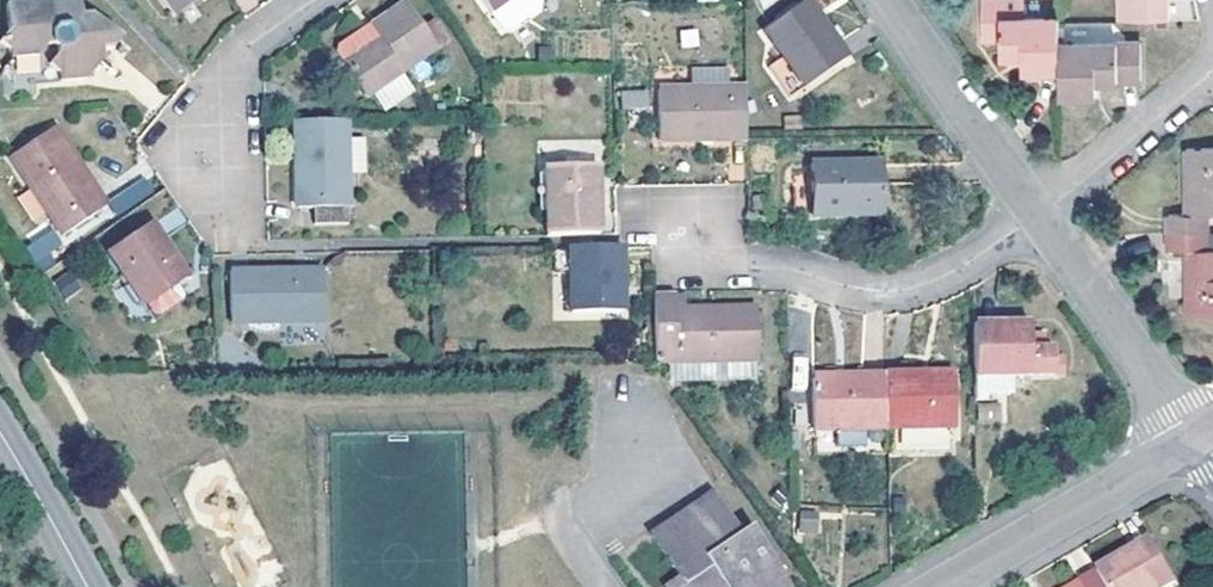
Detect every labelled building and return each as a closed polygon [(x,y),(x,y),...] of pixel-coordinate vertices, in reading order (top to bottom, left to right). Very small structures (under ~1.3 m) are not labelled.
[(11,59),(38,56),(46,46),(50,43),(54,47),(59,53),(48,65),(58,74),(62,83),(89,79),(104,61),(101,51),(112,50),(121,39),(93,13),(88,14),(81,8),(80,0),(33,0),(32,2),(8,5),(9,32),(0,42),(9,51),(11,59)] [(173,12),(191,0),(164,0),(173,12)] [(501,28),(512,28),(545,4),(543,0),(481,0),(501,28)] [(1059,69),(1059,42),(1059,18),(1021,18),(1021,0),(982,0),(982,31),(1001,31),(1001,40),(1001,56),(1021,56),(1022,68),(1059,69)] [(1120,21),(1167,20),(1166,0),(1120,0),(1120,21)] [(806,1),(763,31),(784,59),(768,69),(789,97),(803,87),(804,89),(846,59),(806,1)] [(336,53),(366,96),(401,73),(436,49),(422,29),(404,2),(371,24),(371,23),(338,45),(336,53)] [(432,23),(422,29),(436,49),(446,42),(432,23)] [(1001,31),(982,31),(981,39),(1001,40),(1001,31)] [(1059,69),(1060,94),(1096,94),(1096,79),(1142,79),(1141,42),(1059,42),(1059,69)] [(745,139),(745,88),(729,88),(727,68),(691,70),(690,88),(658,88),(660,141),(745,139)] [(401,73),(366,96),(387,107),(412,90),(401,73)] [(646,91),(621,92),(621,109),(646,109),(646,91)] [(347,139),(347,120),(295,122),(297,208),(315,207),(314,224),(348,223),(348,175),(348,174),(347,140),(347,139)] [(468,141),(484,140),(483,121),(467,121),(468,141)] [(54,128),(11,157),(63,236),(107,205),(54,128)] [(365,139),(347,139),(347,140),(348,174),(365,174),(365,139)] [(1206,232),(1206,214),(1212,214),(1212,147),(1183,147),(1183,213),(1168,214),(1170,232),(1206,232)] [(880,164),(810,164),(812,216),(882,214),(880,164)] [(547,235),(598,235),(596,165),(545,166),(547,235)] [(150,223),(108,252),(125,277),(153,318),(184,296),(177,284),(187,277),(150,223)] [(66,250),(48,227),(24,245),(42,269),(66,250)] [(1206,232),(1170,232),(1169,250),(1187,250),(1189,315),(1212,314),(1212,249),(1207,249),(1206,232)] [(554,251),(554,273),(571,273),(571,313),(622,311),(620,246),(570,247),(570,251),(554,251)] [(64,297),(82,287),(72,270),(54,280),(64,297)] [(323,270),(230,271),(231,323),(325,322),(323,270)] [(676,310),(675,293),(653,293),(654,361),(666,361),(667,381),(720,379),(719,360),(755,359),(757,359),(756,309),(676,310)] [(974,376),(1010,375),(1063,374),(1062,355),(1054,356),(1054,348),(1045,349),(1045,333),(1030,334),(1030,322),(973,324),(974,376)] [(755,378),(755,359),(719,360),(720,379),(755,378)] [(889,428),(954,427),(955,427),(954,372),(882,374),(885,429),(889,428)] [(885,429),(882,374),(843,374),(843,378),(812,379),(812,430),(835,429),(836,448),(863,447),(863,429),(885,429)] [(974,376),(974,393),(1010,393),(1010,375),(974,376)] [(976,405),(977,422),(1000,420),(999,404),(976,405)] [(651,535),(678,575),(665,584),(667,586),(791,586),(750,526),(732,538),(706,499),(651,535)] [(815,514),(800,513),(800,528),(813,528),(815,514)] [(1106,586),(1168,586),(1175,583),(1152,542),(1121,558),(1124,564),(1101,578),(1106,586)] [(1097,572),(1101,578),(1124,564),(1121,558),(1097,572)]
